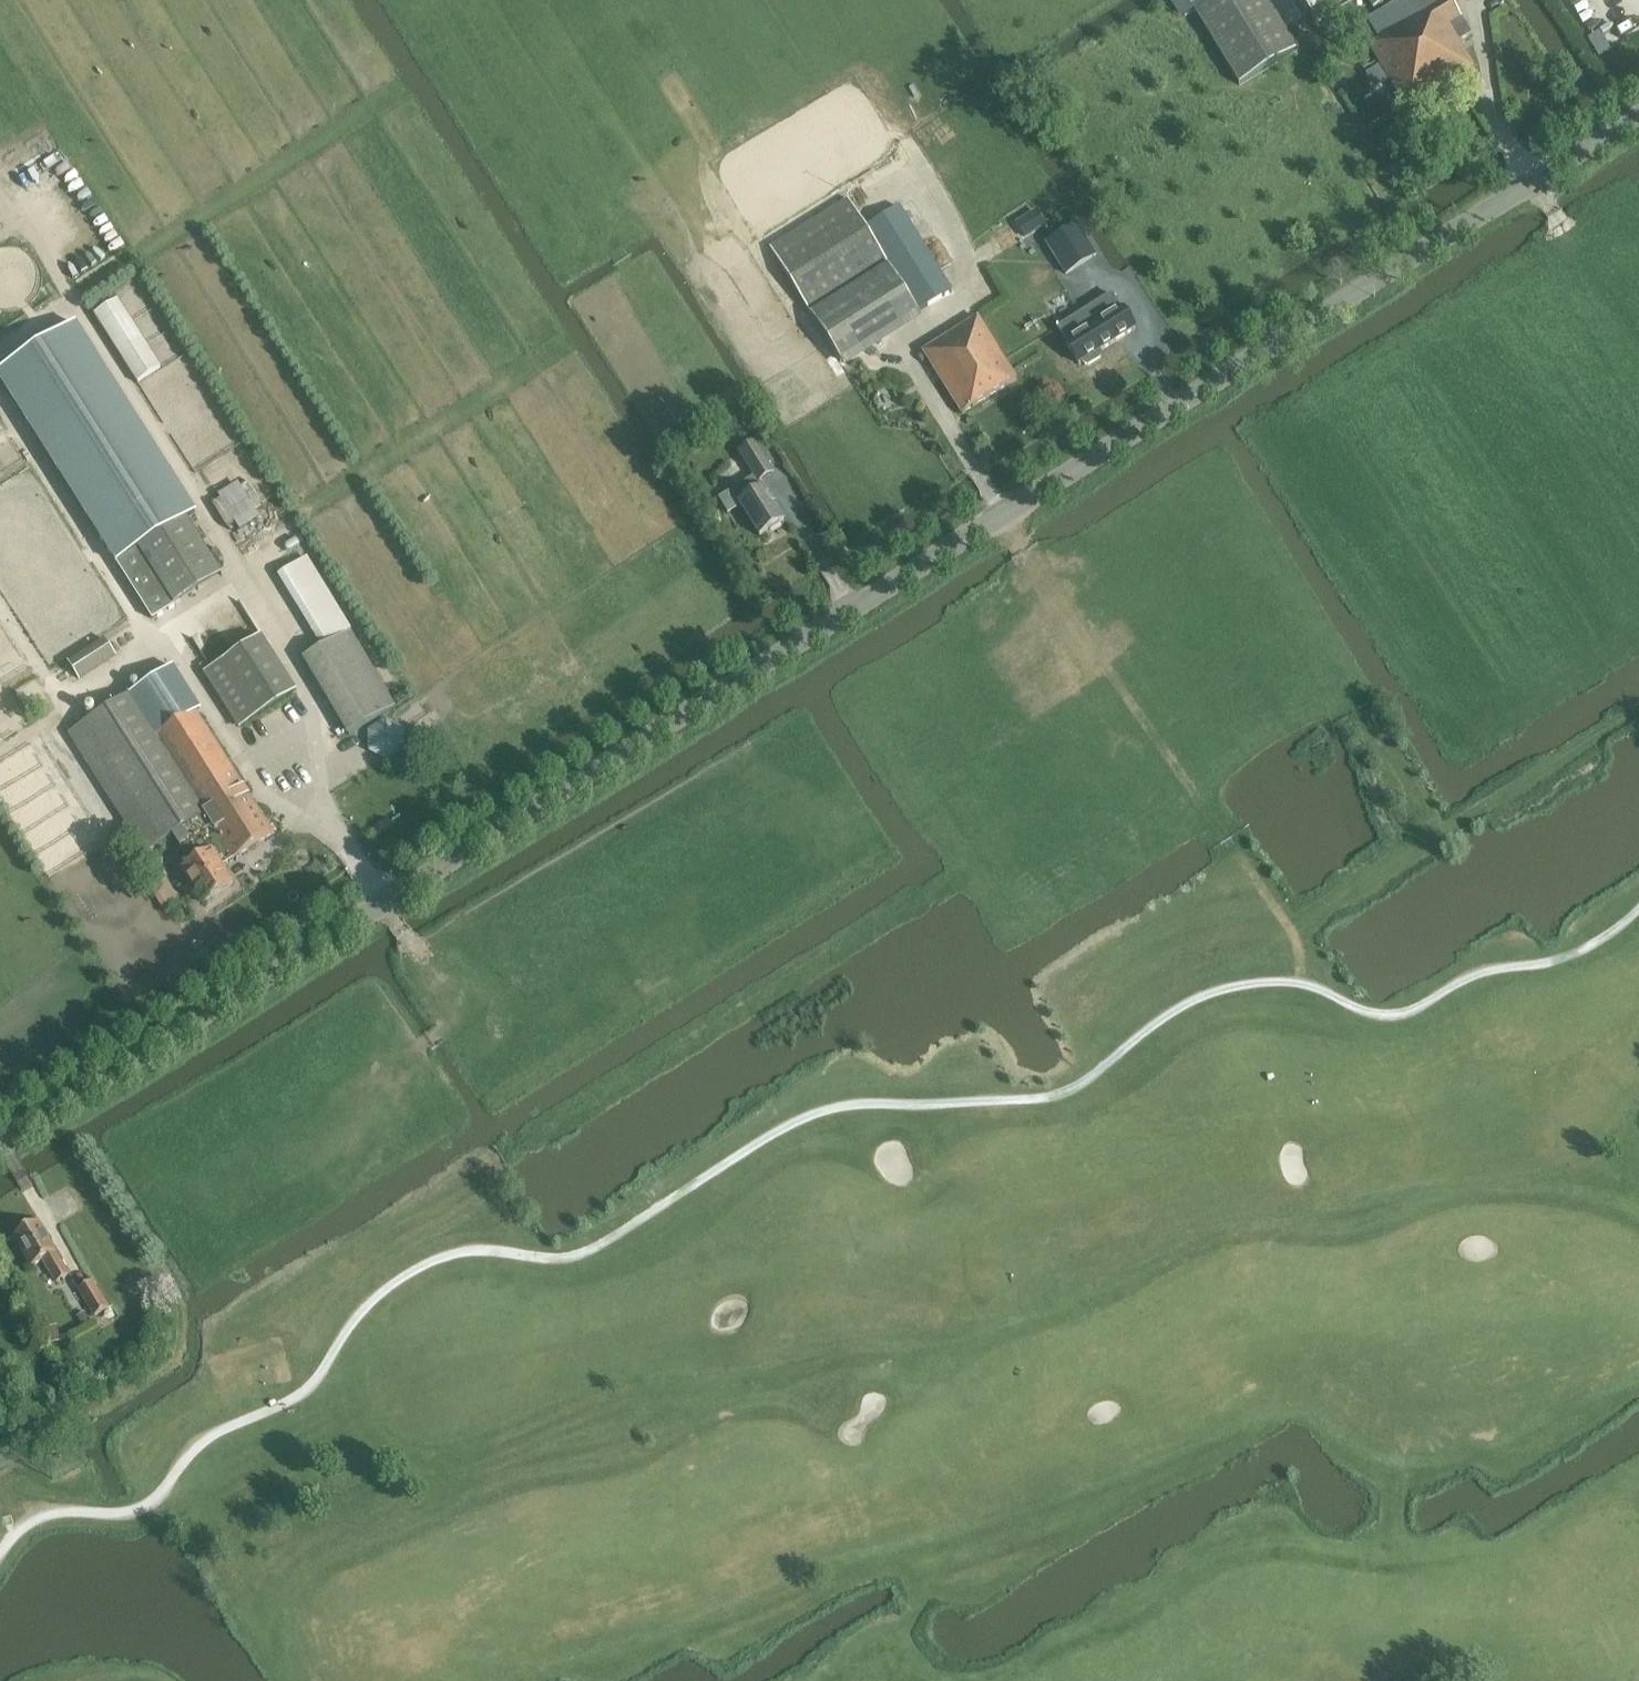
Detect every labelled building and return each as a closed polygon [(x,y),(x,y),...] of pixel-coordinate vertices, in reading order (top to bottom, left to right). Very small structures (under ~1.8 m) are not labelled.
[(1186,16),(1195,11),(1241,85),(1295,52),(1297,50),(1296,48),(1267,0),(1176,0),(1186,16)] [(1450,0),(1400,0),(1357,26),(1408,109),(1475,68),(1459,42),(1472,34),(1450,0)] [(1374,9),(1387,0),(1368,0),(1374,9)] [(849,199),(770,247),(812,316),(841,363),(848,359),(949,295),(953,292),(899,207),(893,211),(867,228),(849,199)] [(1044,224),(1037,211),(1015,225),(1023,237),(1044,224)] [(1095,255),(1076,225),(1048,243),(1067,272),(1095,255)] [(1112,293),(1058,326),(1068,342),(1067,343),(1080,364),(1084,361),(1086,364),(1089,364),(1101,357),(1102,354),(1100,351),(1136,329),(1123,308),(1122,309),(1112,293)] [(118,299),(95,314),(138,382),(162,367),(118,299)] [(1017,379),(978,317),(923,351),(963,413),(1017,379)] [(0,374),(0,378),(153,619),(175,605),(222,575),(187,518),(196,512),(77,325),(0,374)] [(757,432),(740,404),(725,413),(742,441),(757,432)] [(774,472),(754,442),(738,452),(754,477),(719,498),(729,514),(741,506),(760,536),(785,521),(759,483),(774,472)] [(258,506),(267,500),(251,475),(220,494),(241,528),(263,514),(258,506)] [(395,707),(350,631),(304,659),(349,734),(395,707)] [(204,674),(239,729),(297,691),(263,637),(204,674)] [(105,639),(68,661),(79,678),(116,654),(106,638),(105,639)] [(214,831),(222,843),(213,850),(181,869),(203,903),(233,883),(220,863),(230,856),(233,860),(273,833),(196,712),(201,709),(174,667),(130,695),(69,734),(145,853),(173,835),(183,851),(214,831)] [(396,715),(368,731),(385,761),(413,745),(396,715)] [(168,880),(152,891),(165,911),(180,902),(181,901),(168,880)] [(12,1232),(33,1267),(42,1261),(56,1283),(69,1275),(35,1218),(12,1232)] [(95,1317),(110,1308),(94,1281),(78,1290),(95,1317)] [(85,1312),(78,1317),(83,1325),(90,1320),(85,1312)] [(62,1343),(57,1326),(46,1329),(51,1346),(62,1343)]
